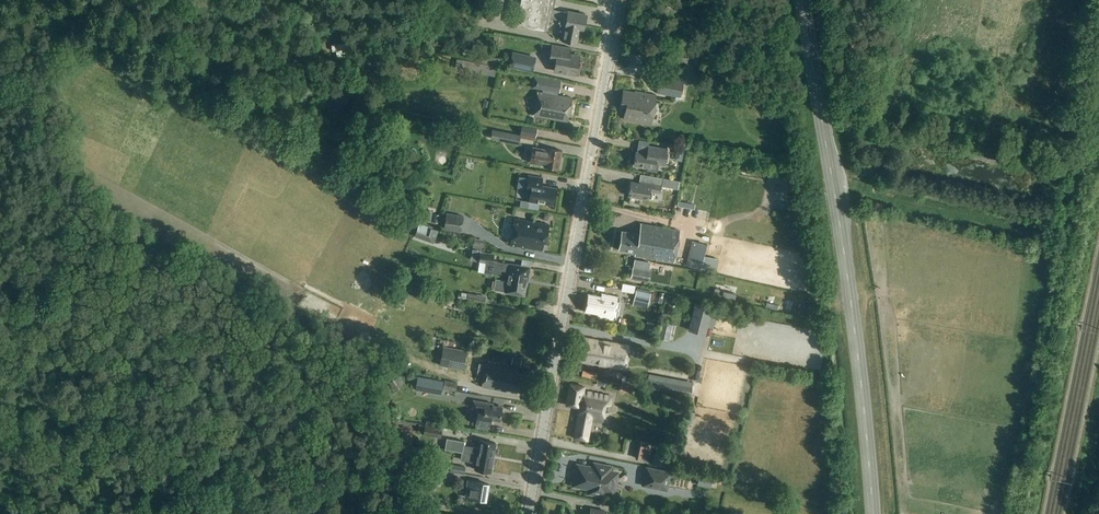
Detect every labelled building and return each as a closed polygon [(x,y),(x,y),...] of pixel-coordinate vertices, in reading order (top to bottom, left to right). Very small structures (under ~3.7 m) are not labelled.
[(552,9),(554,0),(517,0),(512,23),(548,30),(550,18),(561,20),(560,26),(565,27),(562,41),(577,43),(580,30),(584,31),(587,14),(569,11),(568,12),(552,9)] [(576,75),(580,55),(569,54),(570,48),(552,45),(550,62),(555,63),(554,71),(576,75)] [(509,68),(518,70),(533,73),(536,56),(513,51),(509,68)] [(481,55),(480,62),(499,66),(501,58),(493,56),(481,55)] [(495,77),(497,67),(477,63),(475,73),(495,77)] [(681,97),(684,79),(659,75),(656,93),(681,97)] [(532,87),(558,92),(560,81),(534,76),(532,87)] [(635,92),(623,90),(620,109),(625,110),(623,119),(651,124),(656,95),(636,91),(635,92)] [(567,122),(572,98),(538,92),(534,116),(567,122)] [(520,144),(521,135),(502,131),(500,140),(520,144)] [(665,165),(668,149),(649,146),(647,153),(637,151),(634,165),(655,169),(656,163),(665,165)] [(683,160),(685,149),(677,147),(675,159),(683,160)] [(547,150),(536,148),(534,164),(545,165),(544,167),(559,169),(562,151),(547,148),(547,150)] [(553,205),(556,188),(541,185),(543,178),(529,176),(526,191),(531,192),(530,201),(540,203),(553,205)] [(647,176),(646,183),(656,185),(657,178),(647,176)] [(666,180),(665,188),(676,189),(677,181),(666,180)] [(643,184),(631,182),(629,196),(648,199),(650,191),(660,193),(662,186),(656,185),(646,183),(643,182),(643,184)] [(715,210),(716,194),(699,193),(699,202),(705,202),(705,210),(715,210)] [(521,199),(520,206),(539,210),(540,203),(530,201),(521,199)] [(501,221),(502,206),(495,205),(493,220),(501,221)] [(425,211),(423,222),(430,223),(433,212),(425,211)] [(461,232),(464,216),(447,213),(444,229),(461,232)] [(547,242),(550,225),(515,219),(511,245),(542,250),(544,241),(547,242)] [(512,231),(513,224),(506,223),(505,230),(512,231)] [(434,244),(439,231),(420,224),(415,236),(434,244)] [(655,236),(657,226),(641,224),(640,234),(623,231),(619,250),(632,252),(631,254),(636,255),(636,256),(652,258),(656,237),(655,236)] [(469,225),(466,234),(473,236),(476,228),(469,225)] [(656,237),(652,258),(675,262),(680,230),(657,226),(655,236),(656,237)] [(507,278),(527,281),(529,267),(499,262),(493,261),(495,253),(481,251),(479,261),(486,263),(484,273),(496,275),(498,273),(508,275),(507,278)] [(640,261),(637,260),(634,260),(631,278),(648,281),(650,268),(639,266),(640,261)] [(524,295),(527,281),(507,278),(507,281),(496,279),(494,290),(524,295)] [(715,287),(713,295),(726,298),(728,290),(715,287)] [(649,303),(651,294),(637,290),(635,300),(649,303)] [(485,305),(487,296),(469,292),(467,301),(485,305)] [(619,297),(601,293),(601,296),(588,294),(585,312),(597,314),(597,317),(615,320),(619,297)] [(706,335),(713,308),(695,304),(688,330),(706,335)] [(666,339),(670,323),(662,321),(658,337),(666,339)] [(584,337),(580,361),(625,369),(629,345),(584,337)] [(463,370),(467,351),(443,346),(440,365),(463,370)] [(521,366),(522,360),(513,358),(512,365),(513,365),(512,369),(486,364),(482,387),(506,391),(507,390),(514,391),(514,390),(527,393),(530,376),(517,374),(519,366),(521,366)] [(394,392),(407,383),(401,374),(388,383),(394,392)] [(630,384),(644,386),(646,376),(631,374),(630,384)] [(690,396),(693,382),(649,374),(646,388),(690,396)] [(441,394),(443,383),(416,379),(415,391),(441,394)] [(609,386),(610,381),(598,379),(596,386),(604,387),(605,385),(609,386)] [(445,380),(443,389),(455,392),(458,383),(445,380)] [(611,405),(613,396),(584,391),(584,387),(570,384),(566,405),(580,408),(574,437),(587,440),(591,420),(607,423),(609,412),(606,412),(608,405),(611,405)] [(472,408),(479,409),(476,424),(490,427),(491,419),(500,421),(503,407),(493,405),(493,404),(474,400),(472,408)] [(441,438),(443,427),(425,424),(424,435),(441,438)] [(462,452),(494,457),(496,443),(480,440),(479,449),(463,446),(464,441),(447,438),(445,449),(462,452)] [(649,462),(653,445),(640,442),(636,460),(649,462)] [(666,466),(670,451),(657,448),(654,463),(666,466)] [(491,473),(494,457),(462,452),(461,459),(470,461),(470,462),(476,463),(475,470),(491,473)] [(464,474),(465,467),(451,464),(450,472),(464,474)] [(612,472),(609,467),(598,464),(595,466),(595,469),(584,467),(582,468),(579,484),(580,486),(591,488),(591,491),(594,491),(596,494),(602,495),(604,493),(606,494),(609,492),(609,488),(612,486),(613,478),(612,476),(612,472)] [(668,492),(672,472),(646,467),(642,487),(668,492)] [(441,478),(442,471),(430,469),(429,477),(441,478)] [(711,489),(713,478),(699,475),(697,487),(711,489)] [(464,498),(474,499),(486,501),(488,484),(467,480),(464,498)]
